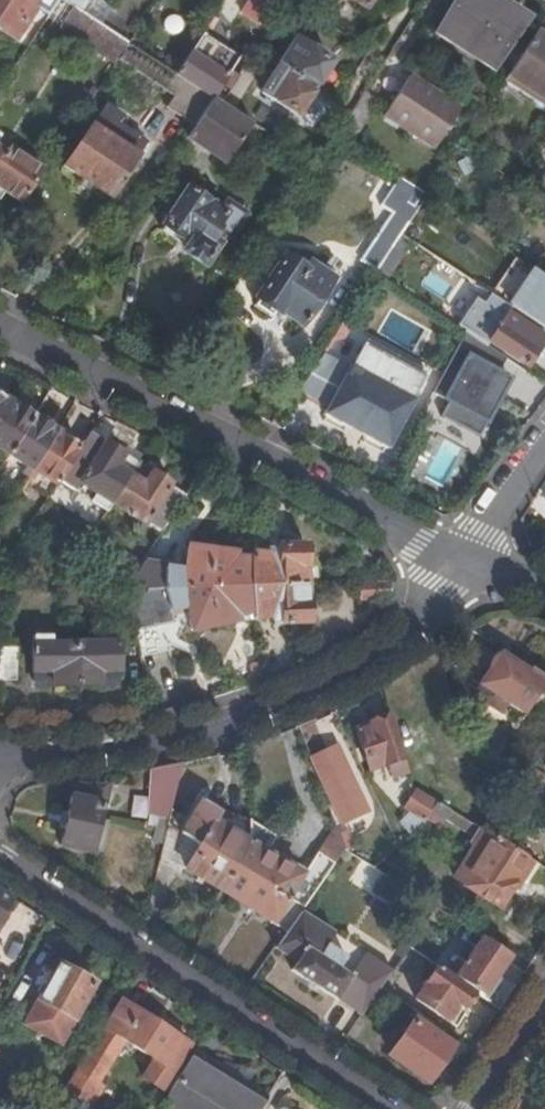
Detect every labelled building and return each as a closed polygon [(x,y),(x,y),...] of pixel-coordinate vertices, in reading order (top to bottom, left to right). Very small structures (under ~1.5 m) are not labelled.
[(37,0),(0,0),(0,30),(16,41),(37,10),(32,7),(37,0)] [(78,11),(84,14),(91,3),(88,0),(62,0),(78,11)] [(253,0),(225,0),(243,13),(253,0)] [(370,0),(352,0),(365,8),(370,0)] [(515,23),(479,0),(464,0),(445,29),(491,60),(515,23)] [(84,14),(78,11),(72,21),(96,37),(103,27),(94,21),(84,14)] [(103,27),(118,37),(123,30),(99,14),(94,21),(103,27)] [(542,22),(507,75),(544,100),(544,24),(542,22)] [(176,74),(212,98),(239,58),(203,34),(176,74)] [(129,44),(132,39),(126,35),(122,40),(129,44)] [(279,67),(311,87),(314,81),(317,83),(330,63),(297,41),(279,67)] [(166,94),(199,117),(212,98),(176,74),(129,44),(119,60),(140,73),(142,70),(170,88),(166,94)] [(307,92),(311,87),(279,67),(262,93),(296,115),(310,95),(307,92)] [(507,75),(502,83),(544,110),(544,100),(507,75)] [(412,78),(387,117),(434,148),(460,109),(412,78)] [(199,117),(186,137),(225,163),(253,123),(222,104),(212,98),(199,117)] [(131,153),(139,140),(117,126),(109,139),(90,127),(64,167),(110,198),(137,157),(131,153)] [(22,203),(44,170),(10,147),(6,152),(0,148),(0,188),(22,203)] [(401,235),(427,195),(399,177),(381,205),(393,213),(363,258),(378,268),(401,235)] [(229,238),(245,215),(227,202),(220,211),(188,189),(163,226),(188,244),(183,252),(203,265),(221,239),(214,234),(217,230),(229,238)] [(301,327),(332,280),(309,264),(304,271),(283,257),(255,300),(276,315),(279,312),(301,327)] [(493,295),(506,303),(526,265),(512,258),(493,295)] [(511,309),(544,331),(544,279),(535,270),(510,308),(511,309)] [(466,332),(489,348),(491,344),(524,367),(543,340),(506,315),(511,309),(510,308),(493,296),(486,307),(477,301),(459,328),(466,332)] [(489,348),(466,332),(432,394),(449,404),(442,419),(480,439),(510,381),(498,374),(506,359),(489,348)] [(364,350),(353,368),(360,372),(414,401),(423,382),(364,350)] [(338,413),(360,372),(353,368),(324,355),(302,393),(338,413)] [(387,449),(414,401),(360,372),(338,413),(334,420),(387,449)] [(9,403),(0,397),(0,418),(9,403)] [(32,418),(9,403),(0,418),(0,451),(8,457),(32,418)] [(59,425),(72,437),(89,417),(77,406),(59,425)] [(23,485),(55,433),(32,418),(8,457),(24,467),(16,480),(23,485)] [(58,481),(79,448),(55,433),(23,485),(30,489),(38,476),(54,486),(58,481)] [(129,476),(137,463),(89,433),(79,448),(58,481),(74,492),(80,484),(96,494),(91,502),(106,511),(111,503),(129,476)] [(151,472),(137,463),(129,476),(143,485),(151,472)] [(143,485),(129,476),(111,503),(145,524),(170,484),(151,472),(143,485)] [(250,586),(305,585),(304,567),(306,567),(304,545),(277,545),(277,556),(250,554),(250,559),(250,586)] [(125,589),(124,591),(250,586),(250,559),(234,557),(234,553),(188,547),(185,562),(146,557),(141,564),(125,589)] [(109,579),(125,589),(141,564),(125,554),(109,579)] [(358,600),(390,599),(391,590),(392,582),(358,583),(358,600)] [(253,614),(253,620),(271,616),(281,616),(281,623),(308,622),(307,601),(306,601),(305,585),(250,586),(253,614)] [(124,591),(127,606),(143,602),(144,613),(166,607),(167,611),(186,608),(191,631),(238,622),(238,617),(253,614),(250,586),(124,591)] [(52,687),(77,687),(76,645),(32,645),(31,673),(52,673),(52,687)] [(76,645),(77,687),(97,687),(98,673),(119,672),(119,645),(76,645)] [(16,682),(16,649),(0,649),(0,682),(16,682)] [(503,651),(479,686),(484,690),(502,700),(522,714),(534,696),(543,701),(544,698),(544,678),(503,651)] [(98,673),(97,687),(119,687),(119,672),(98,673)] [(31,687),(52,687),(52,673),(31,673),(31,687)] [(502,700),(484,690),(478,698),(496,710),(502,700)] [(408,767),(391,718),(389,718),(385,716),(374,720),(372,724),(369,725),(370,726),(357,731),(369,771),(387,765),(389,772),(408,767)] [(337,748),(310,760),(317,778),(339,826),(368,813),(337,748)] [(183,764),(152,771),(152,812),(170,817),(174,799),(176,794),(183,764)] [(525,767),(517,780),(524,784),(532,771),(525,767)] [(524,784),(528,786),(539,792),(544,781),(544,779),(532,771),(524,784)] [(60,847),(92,854),(103,806),(105,806),(108,790),(95,787),(91,791),(78,788),(76,799),(70,798),(60,847)] [(407,813),(424,824),(428,818),(437,804),(419,793),(407,813)] [(182,835),(235,868),(250,844),(216,823),(221,815),(202,803),(182,835)] [(437,804),(428,818),(437,824),(446,810),(437,804)] [(250,844),(235,868),(302,910),(333,865),(317,856),(303,876),(266,854),(276,839),(250,822),(250,844)] [(176,865),(220,893),(235,868),(182,835),(168,826),(159,863),(173,870),(176,865)] [(526,886),(539,867),(484,833),(455,882),(500,909),(513,887),(510,885),(511,881),(513,878),(526,886)] [(269,925),(285,934),(300,913),(302,910),(235,868),(220,893),(269,923),(269,925)] [(396,889),(382,880),(373,894),(387,903),(396,889)] [(12,899),(0,891),(0,918),(12,899)] [(392,973),(300,913),(285,934),(274,950),(296,965),(292,972),(361,1018),(380,990),(392,973)] [(472,992),(482,999),(509,958),(481,940),(455,981),(472,992)] [(59,1046),(94,985),(58,966),(24,1025),(59,1046)] [(455,981),(435,968),(414,1001),(450,1024),(472,992),(455,981)] [(119,1000),(103,1026),(59,1100),(73,1108),(85,1108),(101,1084),(97,1082),(121,1040),(154,1061),(159,1065),(163,1060),(175,1068),(189,1047),(134,1011),(136,1009),(123,1000),(121,1002),(119,1000)] [(450,1048),(428,1033),(431,1029),(416,1019),(413,1022),(411,1021),(389,1056),(427,1082),(450,1048)] [(268,1099),(226,1072),(226,1065),(211,1062),(195,1051),(165,1102),(176,1108),(261,1108),(268,1099)] [(154,1061),(143,1078),(161,1090),(175,1068),(163,1060),(159,1065),(154,1061)] [(538,1099),(530,1108),(544,1108),(544,1104),(538,1099)]
